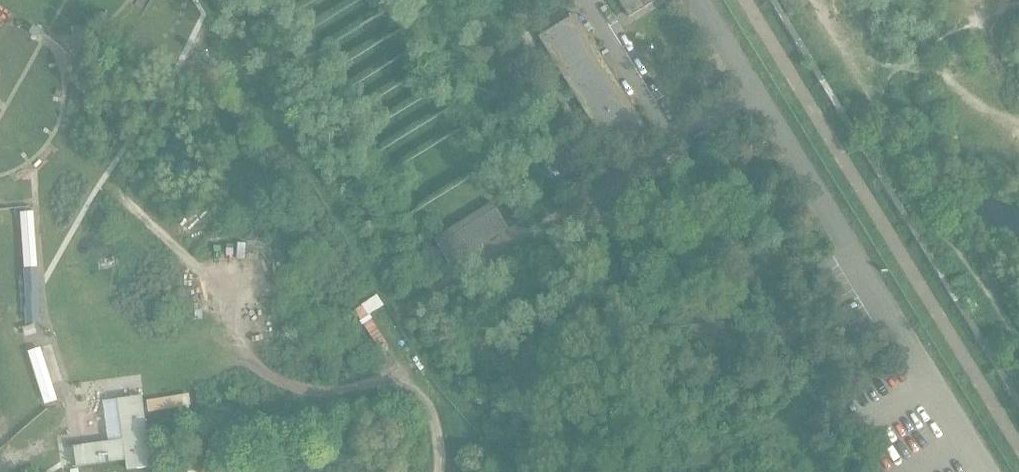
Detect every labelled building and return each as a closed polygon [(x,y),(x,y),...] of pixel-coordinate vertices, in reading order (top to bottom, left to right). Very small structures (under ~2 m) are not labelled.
[(629,17),(655,1),(654,0),(618,0),(629,17)] [(576,13),(538,36),(611,155),(649,131),(576,13)] [(202,48),(206,42),(201,38),(196,43),(202,48)] [(450,266),(509,229),(493,202),(433,238),(450,266)] [(377,296),(361,307),(368,317),(384,306),(377,296)] [(152,467),(143,396),(117,399),(122,439),(74,446),(77,467),(126,461),(127,470),(152,467)]
